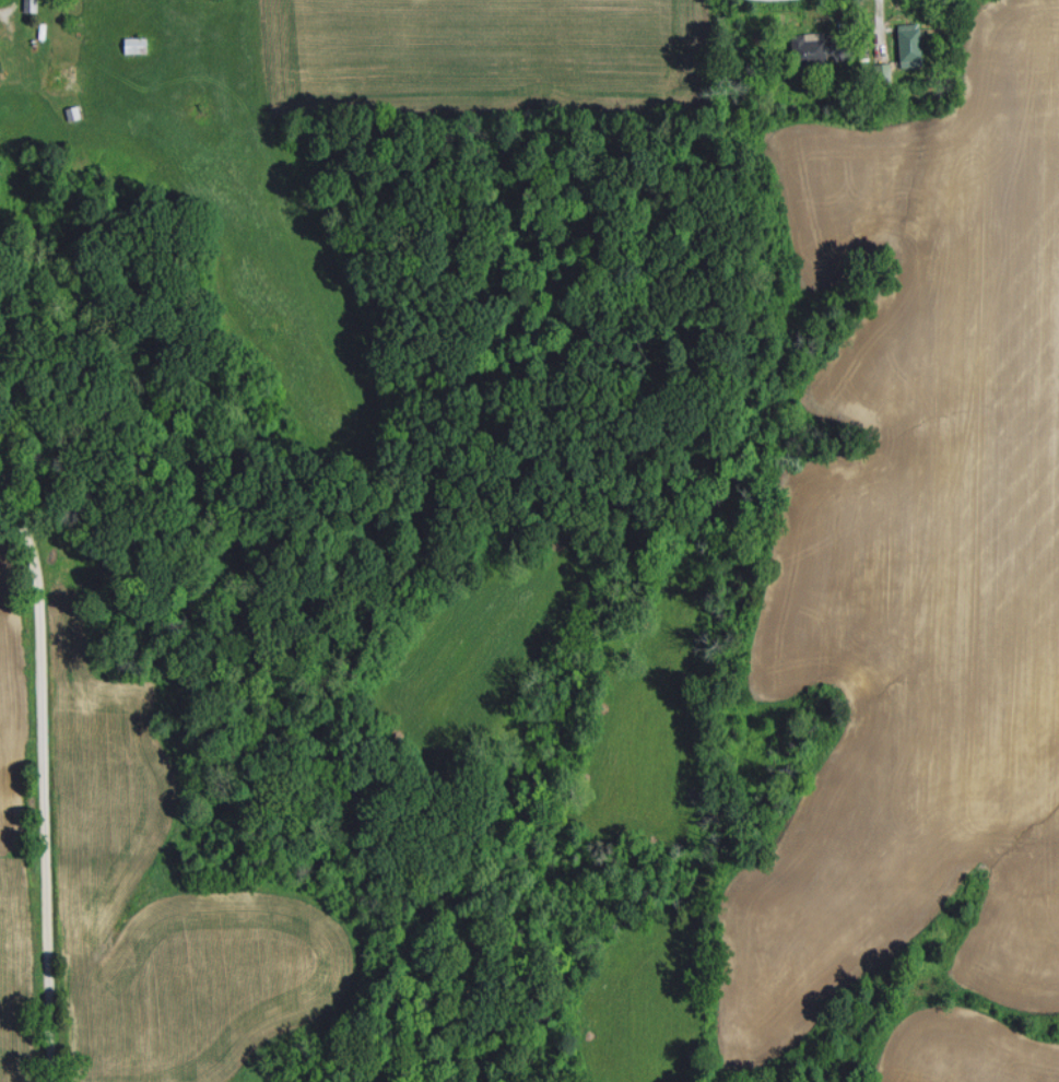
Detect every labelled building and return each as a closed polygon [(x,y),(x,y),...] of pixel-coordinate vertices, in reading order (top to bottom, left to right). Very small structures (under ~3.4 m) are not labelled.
[(39,10),(39,0),(26,0),(26,11),(39,10)] [(901,23),(902,65),(925,64),(923,22),(901,23)] [(827,37),(801,40),(803,63),(830,60),(827,37)]
